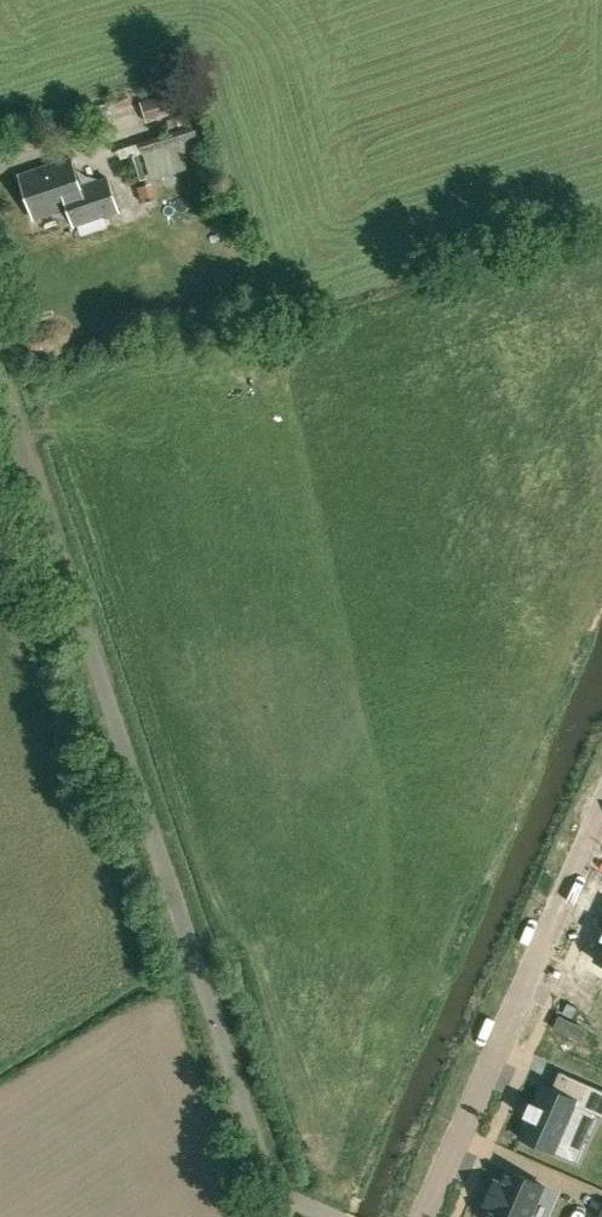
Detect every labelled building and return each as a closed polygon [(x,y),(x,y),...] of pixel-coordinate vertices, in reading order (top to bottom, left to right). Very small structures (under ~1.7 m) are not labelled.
[(140,101),(146,121),(182,108),(179,97),(189,94),(186,85),(140,101)] [(60,118),(46,123),(51,138),(65,133),(60,118)] [(200,120),(138,140),(142,153),(204,134),(200,120)] [(140,151),(126,155),(133,179),(147,175),(140,151)] [(107,176),(80,186),(70,156),(20,173),(34,217),(67,206),(73,225),(118,210),(107,176)] [(152,181),(137,186),(142,201),(156,197),(152,181)] [(556,1048),(590,1063),(591,1060),(601,1036),(601,986),(597,984),(589,1000),(579,995),(576,1001),(574,1000),(562,1028),(564,1029),(556,1048)] [(519,1137),(553,1152),(575,1104),(596,1113),(601,1116),(601,1089),(562,1072),(555,1089),(552,1088),(542,1083),(534,1102),(530,1100),(523,1116),(527,1118),(519,1137)] [(486,1216),(529,1216),(543,1184),(507,1169),(501,1183),(494,1180),(484,1204),(490,1207),(486,1216)]
